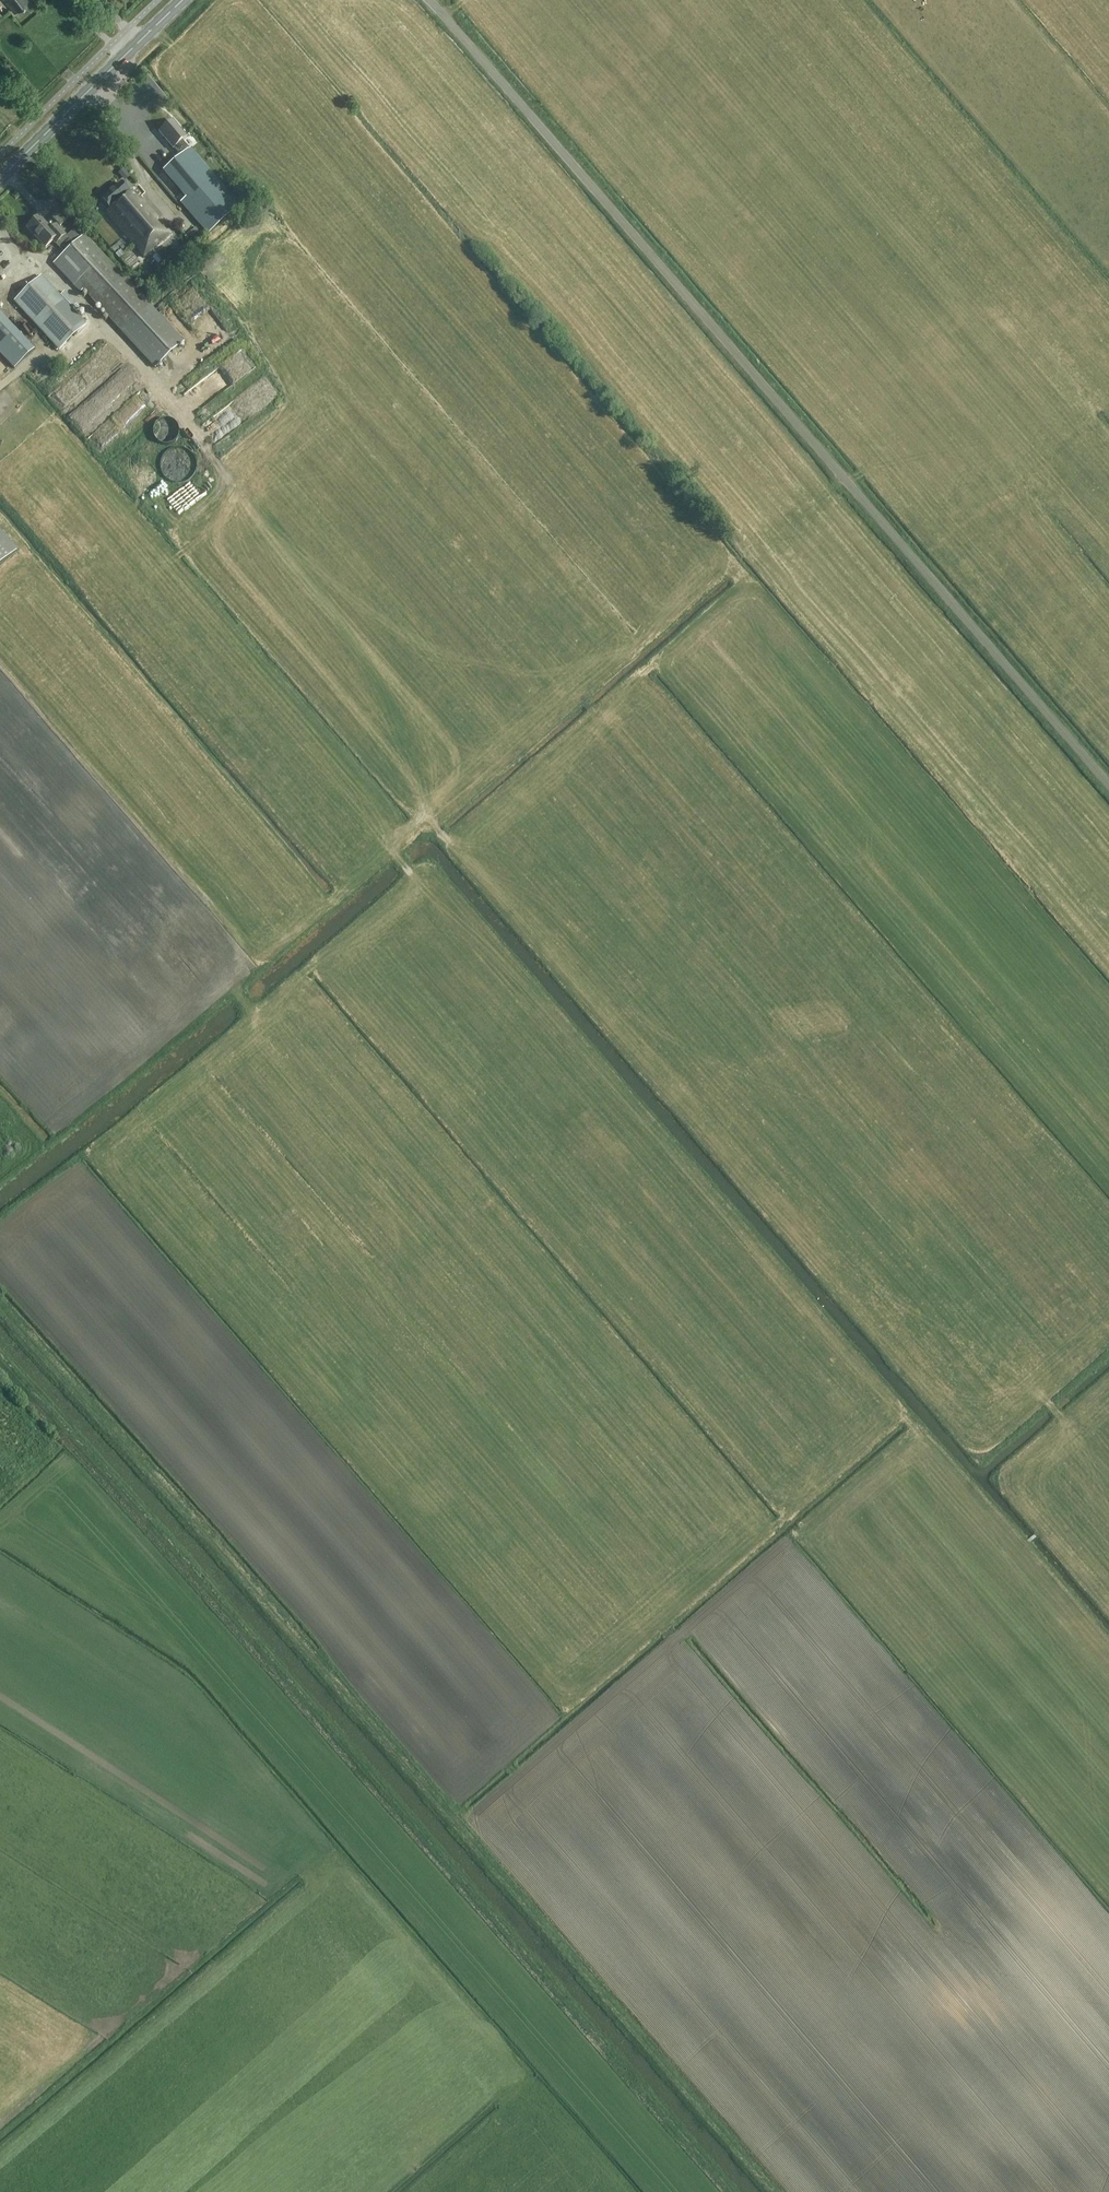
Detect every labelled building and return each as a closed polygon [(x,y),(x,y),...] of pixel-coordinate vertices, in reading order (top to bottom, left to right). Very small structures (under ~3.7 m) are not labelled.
[(32,0),(3,0),(16,14),(32,0)] [(173,121),(159,133),(173,149),(174,149),(181,157),(180,158),(163,172),(185,198),(180,203),(207,235),(240,207),(190,149),(190,150),(182,141),(187,137),(173,121)] [(145,257),(172,234),(165,226),(161,229),(154,221),(157,217),(140,197),(136,200),(122,183),(101,200),(110,211),(107,213),(145,257)] [(52,241),(53,243),(64,254),(56,261),(54,264),(78,290),(80,287),(123,333),(155,368),(184,342),(151,307),(84,236),(83,237),(75,229),(72,232),(67,237),(56,225),(50,230),(39,217),(27,228),(45,248),(52,241)] [(120,250),(115,255),(120,260),(125,255),(120,250)] [(24,292),(14,301),(16,303),(41,330),(59,350),(86,325),(60,296),(59,295),(42,276),(41,276),(24,292)] [(7,360),(14,368),(34,350),(27,342),(0,313),(0,352),(7,360)] [(166,446),(167,446),(168,445),(169,445),(171,445),(172,444),(173,443),(174,443),(175,442),(176,441),(177,440),(178,439),(178,437),(178,436),(179,435),(179,434),(179,433),(179,431),(179,430),(179,429),(178,428),(178,426),(177,425),(176,424),(175,423),(174,422),(173,421),(172,421),(171,420),(170,420),(168,420),(167,419),(166,419),(165,419),(164,419),(162,420),(161,420),(160,421),(159,421),(158,422),(157,423),(156,424),(155,425),(154,426),(154,427),(153,429),(153,430),(153,431),(153,432),(153,434),(153,435),(153,436),(154,437),(154,438),(155,440),(156,441),(157,442),(158,443),(159,443),(160,444),(161,445),(162,445),(163,445),(165,446),(166,446)] [(17,551),(16,551),(0,532),(0,566),(17,551)]
